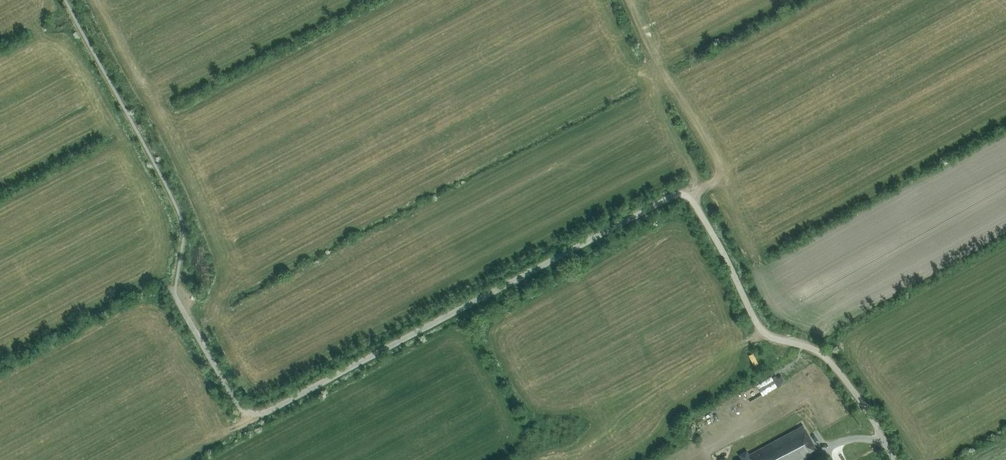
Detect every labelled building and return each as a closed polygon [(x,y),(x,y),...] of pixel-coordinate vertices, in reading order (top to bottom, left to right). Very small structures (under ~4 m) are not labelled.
[(788,383),(783,373),(760,384),(765,394),(788,383)] [(752,459),(806,459),(818,453),(803,425),(750,455),(752,459)]
